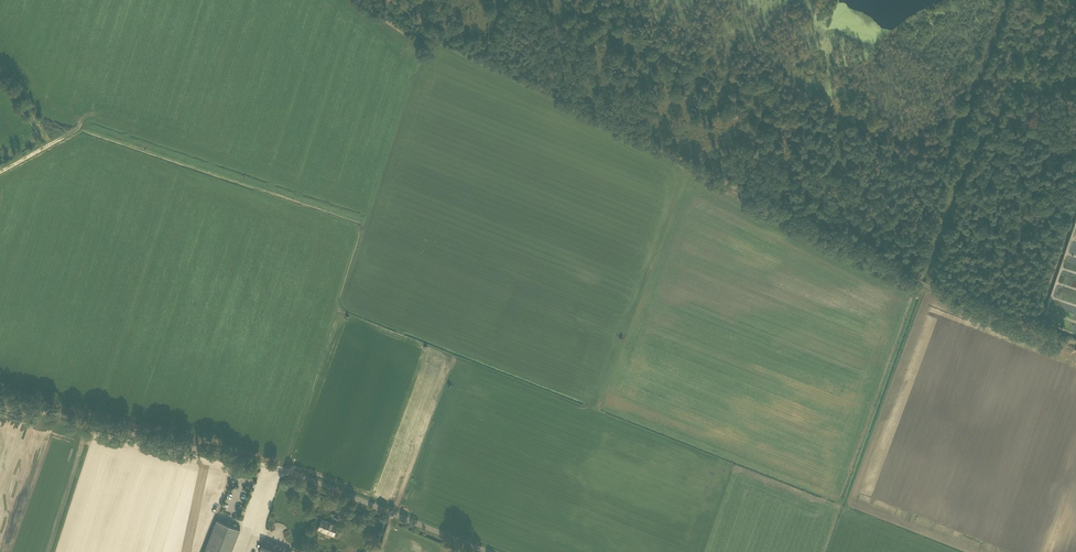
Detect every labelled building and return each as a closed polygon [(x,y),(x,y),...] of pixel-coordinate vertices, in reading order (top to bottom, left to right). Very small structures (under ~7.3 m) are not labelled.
[(318,529),(333,535),(337,525),(337,524),(338,522),(331,519),(330,522),(322,519),(322,520),(317,518),(314,526),(319,527),(318,529)] [(204,551),(231,551),(240,529),(217,520),(204,551)] [(290,550),(264,539),(259,551),(289,551),(290,550)]
